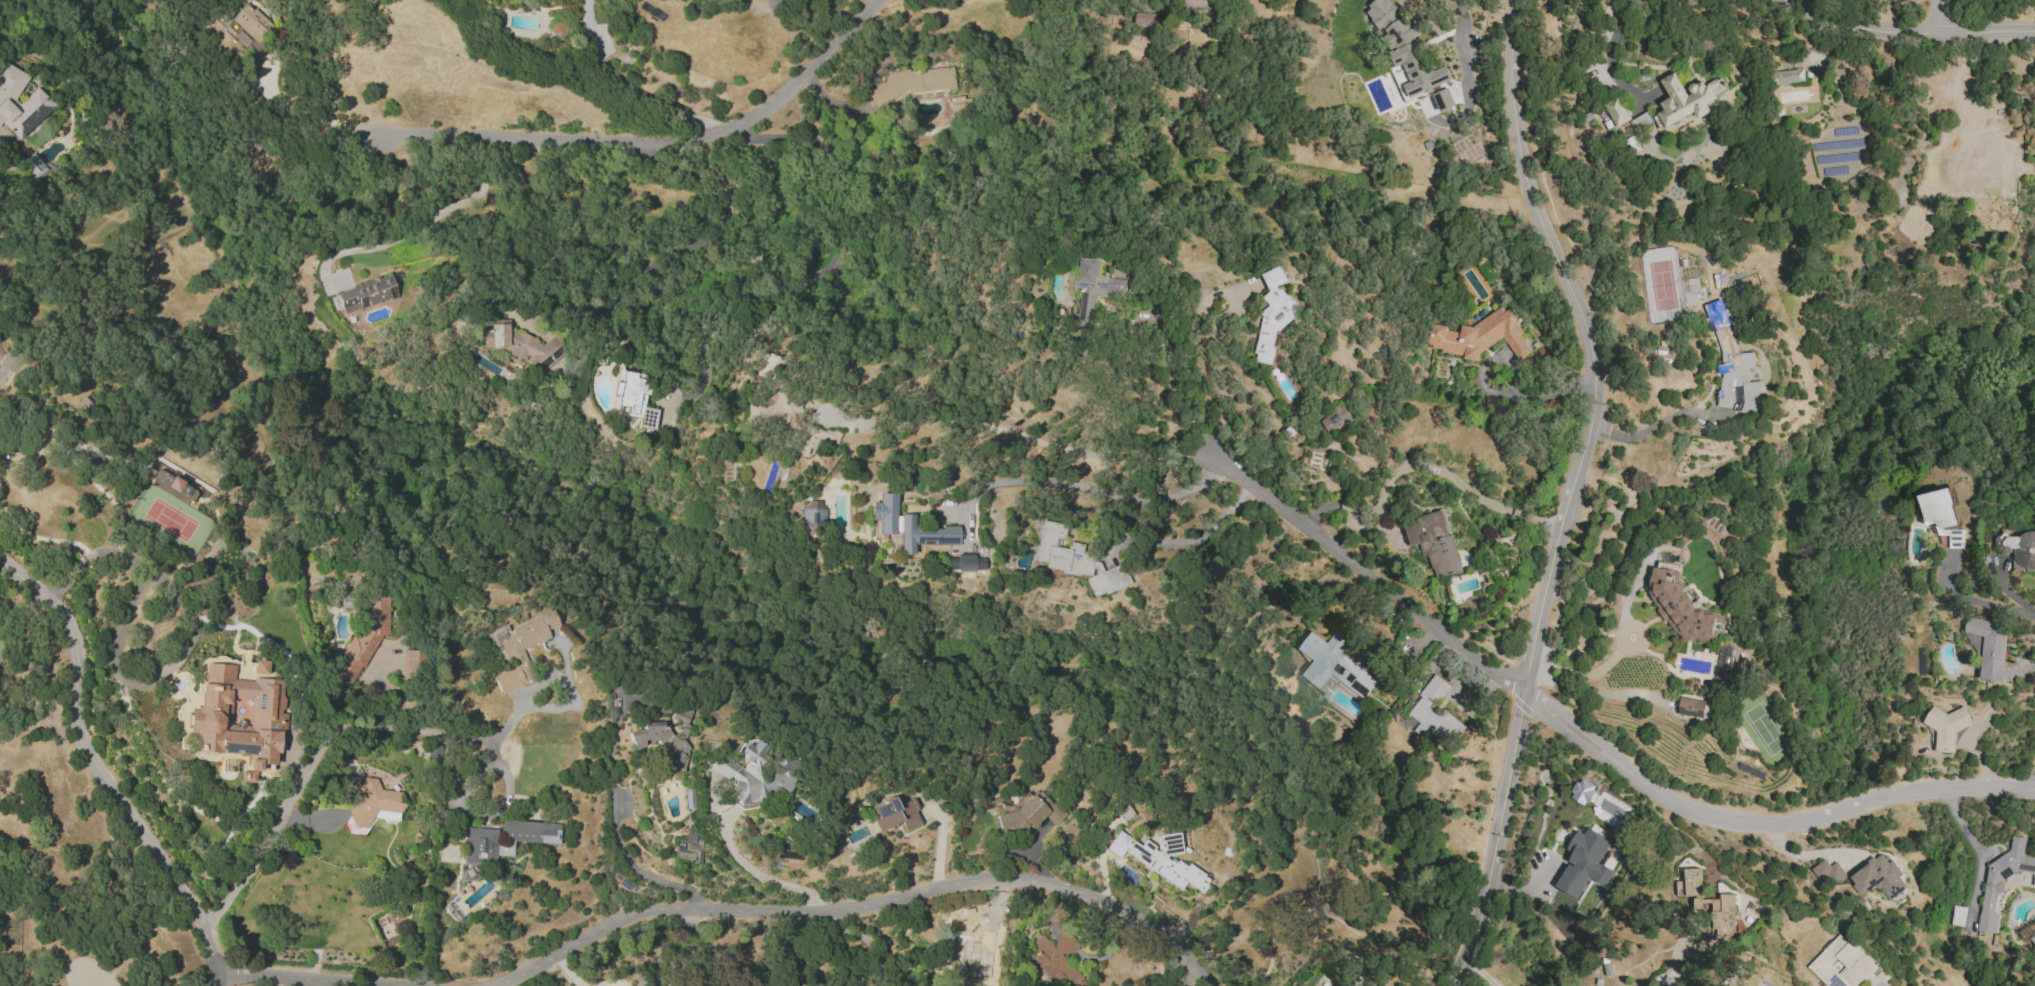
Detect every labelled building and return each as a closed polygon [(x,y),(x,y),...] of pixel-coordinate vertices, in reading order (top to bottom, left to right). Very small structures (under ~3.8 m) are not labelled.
[(1452,81),(1445,66),(1429,73),(1414,40),(1419,36),(1404,17),(1400,14),(1399,12),(1390,0),(1378,0),(1365,10),(1395,48),(1389,53),(1395,68),(1403,65),(1410,81),(1404,86),(1410,99),(1452,81)] [(274,28),(244,2),(222,27),(251,53),(274,28)] [(1162,14),(1136,13),(1135,27),(1161,28),(1162,14)] [(2,62),(0,66),(0,124),(2,122),(18,140),(46,115),(51,105),(36,88),(20,102),(15,100),(28,75),(2,62)] [(951,67),(903,69),(867,88),(876,104),(880,104),(904,92),(952,89),(951,67)] [(1665,130),(1710,109),(1707,102),(1728,92),(1721,78),(1705,86),(1702,80),(1684,88),(1677,72),(1661,80),(1669,98),(1660,103),(1664,111),(1658,114),(1665,130)] [(1455,107),(1449,88),(1433,93),(1439,112),(1455,107)] [(1631,119),(1619,96),(1604,104),(1616,127),(1631,119)] [(1651,124),(1648,114),(1630,119),(1633,130),(1651,124)] [(1816,163),(1861,161),(1860,153),(1828,155),(1828,156),(1822,157),(1823,163),(1819,163),(1818,157),(1816,157),(1816,163)] [(34,179),(47,169),(35,154),(22,165),(34,179)] [(1934,221),(1917,209),(1900,231),(1917,243),(1934,221)] [(1078,326),(1092,328),(1095,297),(1124,299),(1126,279),(1100,277),(1102,260),(1082,258),(1081,278),(1073,277),(1071,290),(1082,291),(1078,326)] [(1263,274),(1270,291),(1264,297),(1268,307),(1263,311),(1255,354),(1258,362),(1272,365),(1275,349),(1273,345),(1276,331),(1282,329),(1299,312),(1298,308),(1278,287),(1280,285),(1288,282),(1282,267),(1263,274)] [(333,292),(338,307),(340,306),(342,314),(397,296),(390,274),(333,292)] [(1708,310),(1723,360),(1717,407),(1733,409),(1739,407),(1741,412),(1759,414),(1760,403),(1766,401),(1763,390),(1764,383),(1748,381),(1749,369),(1754,368),(1756,354),(1737,352),(1723,306),(1708,310)] [(1504,338),(1518,361),(1532,352),(1522,336),(1523,332),(1518,325),(1519,319),(1514,311),(1501,308),(1470,327),(1462,325),(1460,333),(1448,331),(1446,327),(1431,323),(1426,344),(1432,346),(1434,350),(1478,360),(1480,353),(1504,338)] [(480,345),(485,345),(490,347),(505,347),(507,347),(507,356),(513,357),(529,357),(529,368),(552,367),(558,349),(558,341),(556,340),(531,342),(531,337),(512,331),(506,331),(506,319),(489,319),(487,327),(487,330),(480,330),(480,345)] [(777,354),(756,354),(756,374),(777,375),(777,354)] [(640,407),(645,373),(616,369),(615,379),(608,378),(606,397),(611,398),(609,414),(635,417),(633,429),(651,431),(654,409),(640,407)] [(1353,420),(1345,405),(1320,419),(1328,434),(1353,420)] [(151,479),(192,499),(197,488),(156,469),(151,479)] [(1964,546),(1960,527),(1956,528),(1948,489),(1919,495),(1925,525),(1936,523),(1942,551),(1964,546)] [(957,543),(957,525),(914,527),(914,514),(895,514),(894,493),(877,493),(877,502),(869,502),(870,520),(877,520),(877,534),(899,533),(899,554),(912,554),(912,544),(957,543)] [(802,525),(822,526),(823,500),(803,500),(802,525)] [(1461,572),(1445,512),(1405,522),(1411,546),(1419,544),(1423,558),(1429,556),(1435,579),(1461,572)] [(1128,584),(1122,565),(1118,565),(1099,570),(1097,562),(1092,561),(1088,546),(1066,543),(1066,548),(1054,546),(1055,538),(1061,536),(1063,523),(1039,520),(1034,560),(1042,561),(1044,570),(1084,575),(1084,579),(1089,596),(1128,584)] [(2015,573),(2034,569),(2034,533),(2009,539),(2007,534),(1994,537),(1999,555),(2010,553),(2015,573)] [(983,570),(983,555),(955,554),(955,568),(950,568),(950,569),(983,570)] [(1716,615),(1683,611),(1688,572),(1656,568),(1650,620),(1674,623),(1672,634),(1684,635),(1683,641),(1719,645),(1720,631),(1714,630),(1716,615)] [(388,596),(365,596),(365,619),(357,635),(351,635),(330,677),(330,681),(350,691),(377,635),(388,635),(388,596)] [(531,682),(520,649),(549,639),(546,629),(557,625),(552,611),(504,627),(506,632),(492,637),(503,668),(490,672),(498,693),(531,682)] [(1981,680),(2004,681),(2007,622),(1966,620),(1966,634),(1983,635),(1981,680)] [(1340,654),(1350,641),(1337,632),(1329,643),(1313,632),(1299,651),(1310,659),(1300,674),(1321,689),(1331,675),(1365,699),(1377,680),(1340,654)] [(418,650),(404,650),(404,672),(418,672),(418,650)] [(283,681),(233,677),(234,664),(228,664),(228,658),(204,657),(200,707),(190,706),(188,733),(199,733),(198,750),(248,755),(247,771),(240,770),(239,781),(254,783),(255,771),(275,773),(278,734),(285,735),(286,713),(280,713),(283,681)] [(268,660),(254,660),(253,673),(267,674),(268,660)] [(1449,686),(1435,675),(1407,713),(1420,723),(1414,731),(1424,738),(1429,732),(1449,747),(1465,726),(1443,710),(1439,716),(1431,710),(1449,686)] [(1678,715),(1708,718),(1710,701),(1679,698),(1678,715)] [(691,710),(675,706),(672,721),(681,723),(678,735),(685,737),(691,710)] [(1956,753),(1956,728),(1968,728),(1969,711),(1928,709),(1927,727),(1936,727),(1936,752),(1956,753)] [(630,730),(630,745),(670,745),(670,767),(686,767),(686,738),(670,738),(670,728),(661,728),(661,722),(641,722),(641,730),(630,730)] [(734,780),(733,783),(740,809),(752,806),(753,800),(760,798),(762,788),(771,790),(774,785),(786,791),(794,775),(791,761),(776,765),(769,777),(759,780),(756,767),(757,763),(762,752),(764,745),(755,740),(754,743),(739,746),(743,761),(742,767),(719,755),(716,754),(709,767),(733,780),(734,780)] [(1597,786),(1580,778),(1570,798),(1587,806),(1597,786)] [(998,829),(1017,825),(1022,830),(1031,828),(1044,816),(1053,826),(1064,816),(1041,792),(1030,794),(1013,810),(995,815),(998,829)] [(920,824),(914,810),(917,809),(912,796),(894,804),(892,798),(871,806),(875,816),(871,817),(877,831),(900,822),(904,831),(920,824)] [(1124,821),(1134,814),(1125,802),(1115,809),(1124,821)] [(465,827),(462,878),(476,879),(477,864),(494,865),(495,855),(511,856),(512,841),(558,844),(559,823),(499,820),(499,829),(465,827)] [(1556,888),(1578,899),(1588,879),(1605,887),(1614,870),(1599,863),(1611,840),(1588,829),(1585,835),(1577,831),(1568,850),(1574,853),(1556,888)] [(1180,889),(1184,882),(1202,893),(1210,881),(1168,854),(1174,846),(1169,843),(1164,851),(1159,848),(1159,849),(1143,839),(1139,845),(1117,831),(1109,843),(1180,889)] [(1977,931),(1996,934),(1998,917),(1995,912),(1997,894),(2006,889),(2002,881),(2017,871),(2034,874),(2032,886),(2034,886),(2034,858),(2024,856),(2026,838),(2013,836),(2010,851),(1988,865),(1977,931)] [(1848,878),(1861,897),(1878,885),(1889,901),(1908,887),(1900,877),(1903,875),(1893,860),(1889,863),(1882,853),(1848,878)] [(1829,866),(1827,861),(1810,868),(1815,880),(1823,876),(1827,886),(1846,878),(1839,862),(1829,866)] [(1735,936),(1735,894),(1721,894),(1721,900),(1702,900),(1702,870),(1685,870),(1685,882),(1676,882),(1676,897),(1694,897),(1694,916),(1711,916),(1711,928),(1718,928),(1718,936),(1735,936)] [(1064,956),(1077,944),(1064,931),(1051,944),(1041,934),(1030,944),(1039,954),(1034,958),(1060,985),(1075,985),(1084,977),(1064,956)] [(1826,985),(1859,985),(1877,968),(1842,933),(1807,967),(1826,985)] [(992,968),(995,941),(978,939),(977,943),(944,940),(942,964),(959,966),(958,972),(970,973),(970,966),(992,968)]
